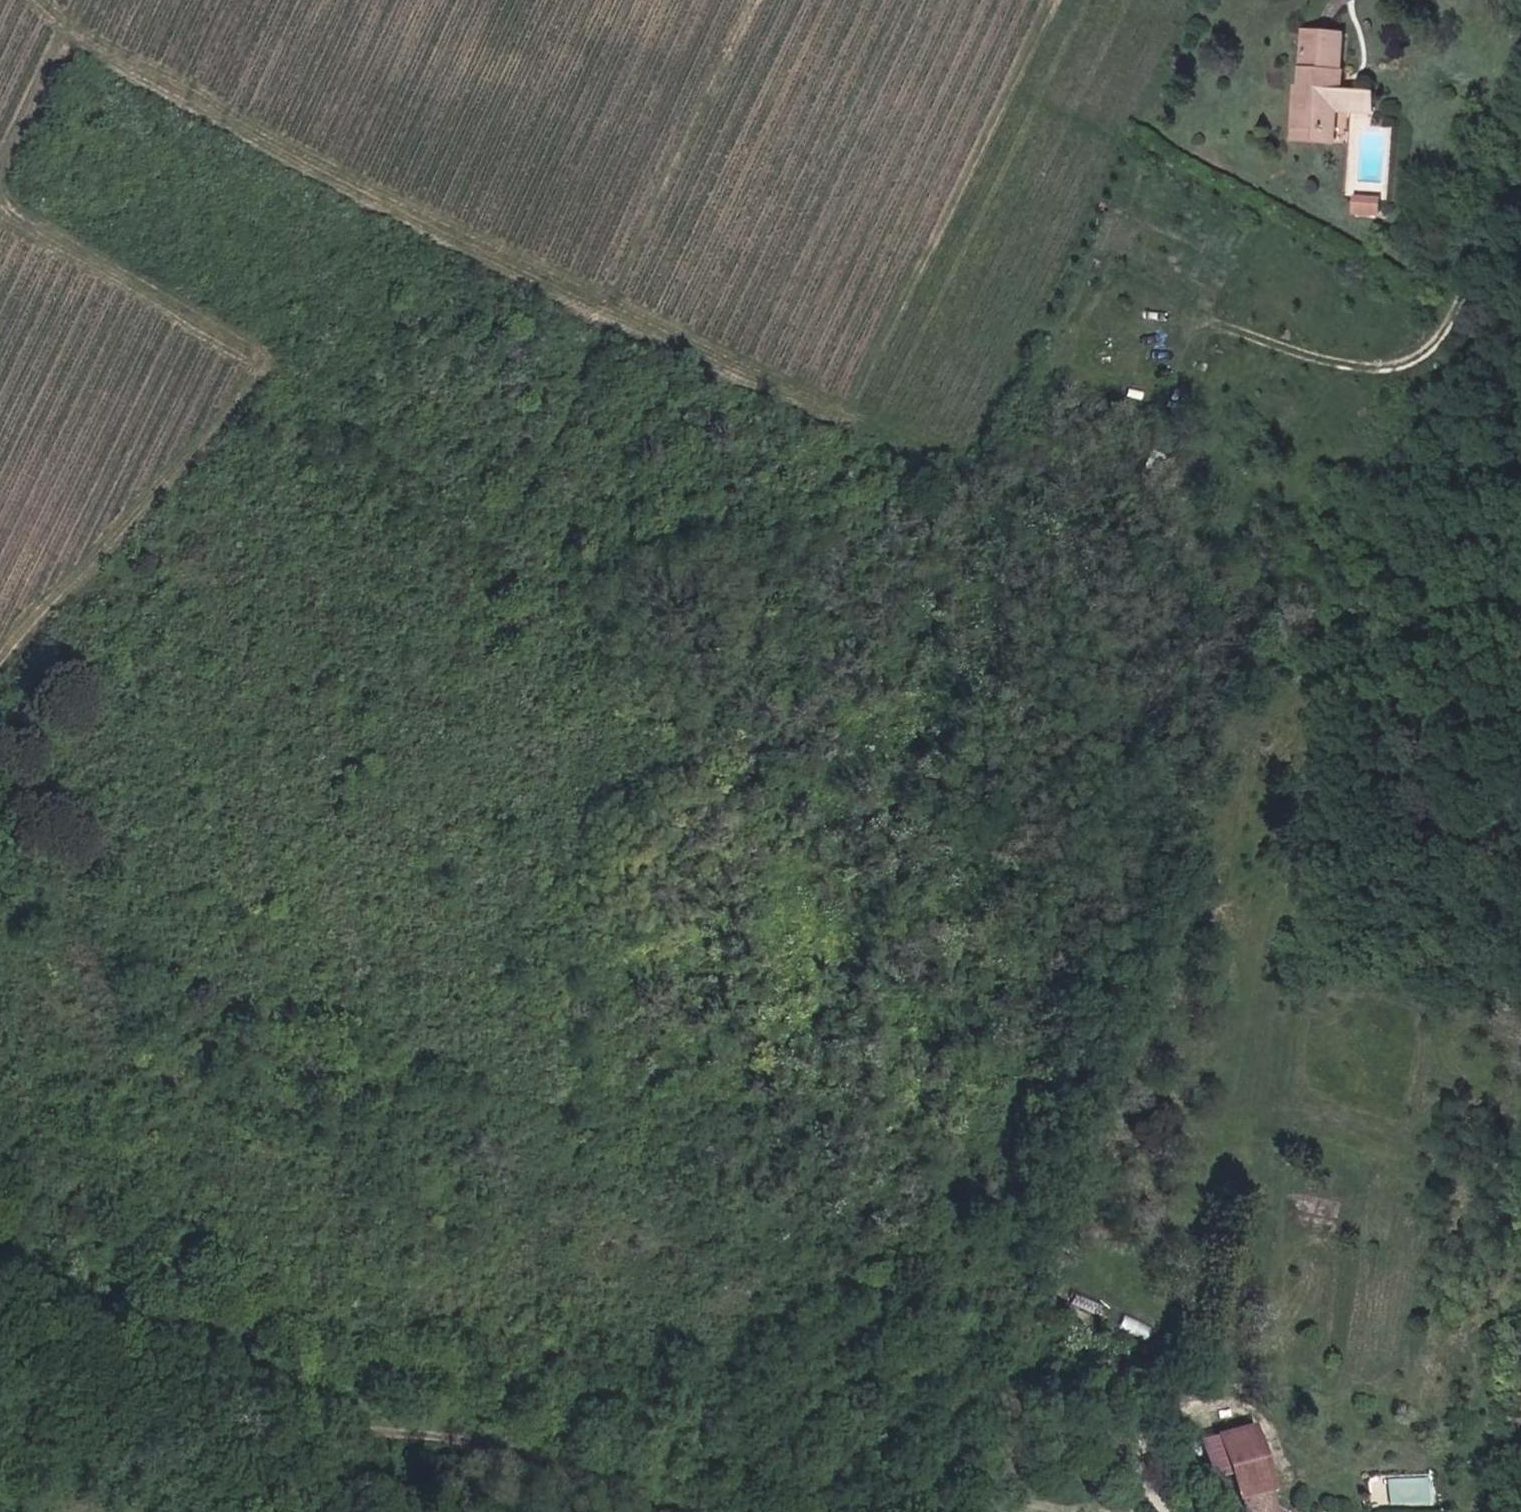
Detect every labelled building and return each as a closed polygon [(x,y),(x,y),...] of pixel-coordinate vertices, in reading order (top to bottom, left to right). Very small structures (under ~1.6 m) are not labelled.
[(1301,127),(1344,130),(1345,110),(1383,112),(1384,92),(1346,90),(1349,38),(1315,36),(1312,84),(1303,84),(1301,127)] [(1343,142),(1344,130),(1301,127),(1300,139),(1343,142)] [(1386,200),(1360,200),(1360,216),(1386,216),(1386,200)] [(1275,1488),(1260,1422),(1221,1431),(1237,1497),(1275,1488)]
